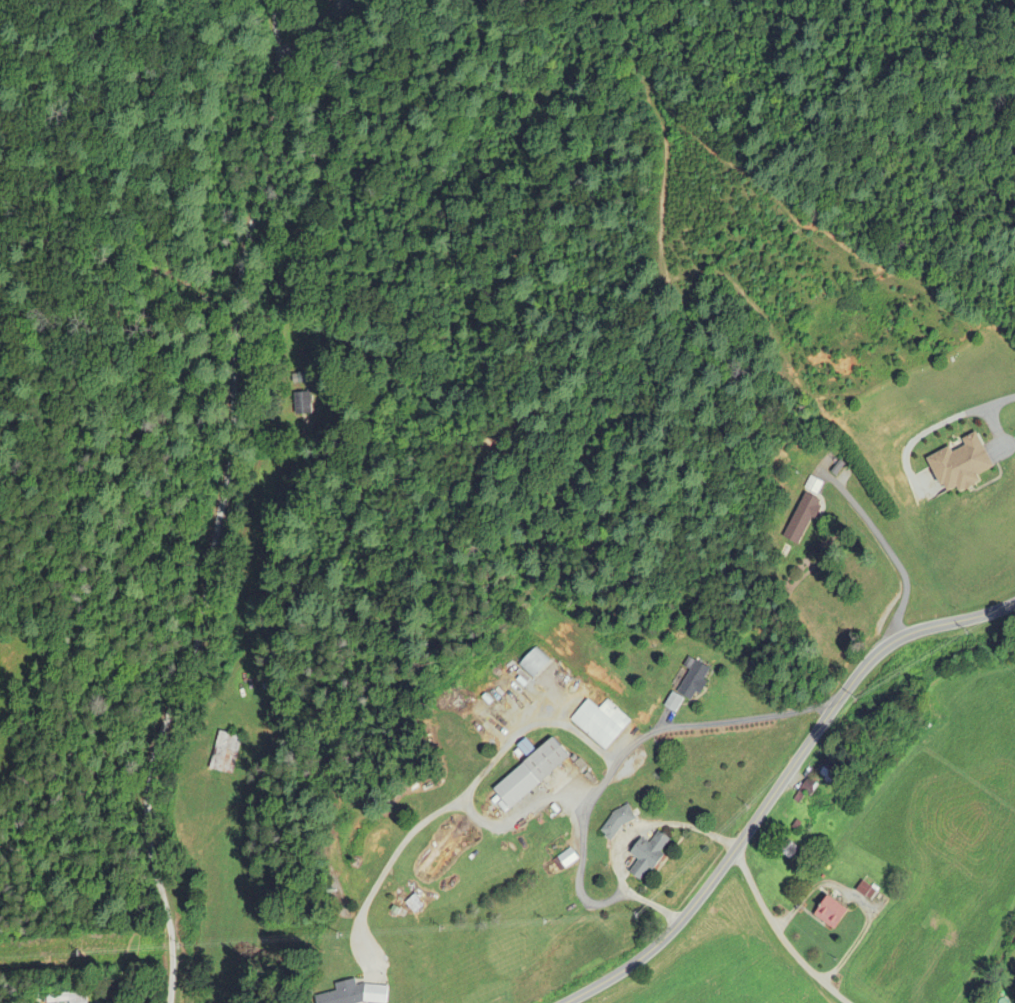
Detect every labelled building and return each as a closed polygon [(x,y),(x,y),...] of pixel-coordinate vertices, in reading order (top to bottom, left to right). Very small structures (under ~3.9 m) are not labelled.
[(980,485),(976,478),(993,470),(976,433),(960,440),(964,448),(951,453),(949,449),(926,459),(943,496),(956,490),(958,495),(980,485)] [(781,540),(798,548),(820,502),(803,495),(781,540)] [(709,669),(688,657),(683,666),(688,669),(675,692),(692,701),(709,669)] [(674,712),(681,698),(670,693),(664,707),(674,712)] [(606,700),(598,709),(587,699),(569,720),(605,750),(630,720),(606,700)] [(235,776),(243,737),(219,732),(211,771),(235,776)] [(491,789),(501,801),(496,804),(503,812),(568,758),(552,738),(491,789)] [(840,770),(825,759),(816,772),(831,783),(840,770)] [(795,801),(805,805),(815,783),(806,778),(795,801)] [(609,840),(635,816),(624,804),(598,829),(609,840)] [(649,844),(639,838),(629,854),(637,859),(628,874),(643,883),(671,840),(657,831),(649,844)] [(779,851),(790,860),(799,849),(788,840),(779,851)] [(564,869),(577,859),(569,849),(557,858),(564,869)] [(877,892),(862,883),(856,892),(871,901),(877,892)] [(833,931),(848,911),(827,896),(813,916),(833,931)] [(315,1002),(373,1002),(387,1000),(384,984),(356,989),(354,980),(335,984),(336,992),(314,997),(315,1002)] [(85,992),(45,994),(45,1002),(64,1002),(67,1002),(86,1002),(85,992)]
